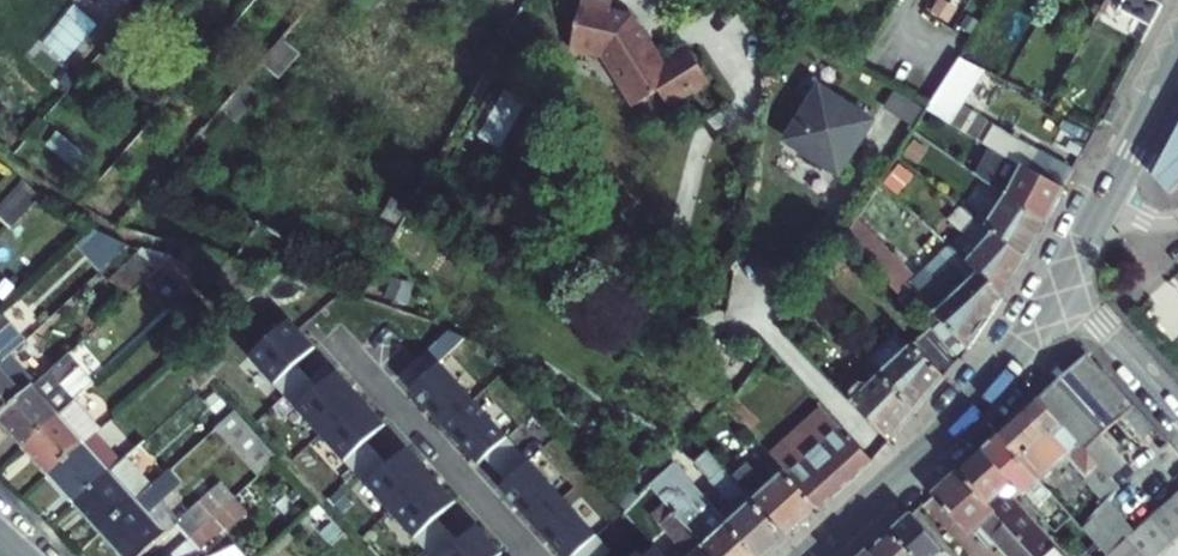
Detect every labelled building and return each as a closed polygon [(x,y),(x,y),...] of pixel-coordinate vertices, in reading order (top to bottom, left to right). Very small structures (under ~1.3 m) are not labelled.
[(597,0),(581,0),(570,49),(603,56),(634,106),(659,91),(668,106),(706,83),(687,52),(664,66),(642,30),(640,31),(630,17),(610,12),(611,3),(597,0)] [(279,77),(299,54),(281,38),(261,61),(279,77)] [(927,110),(994,149),(1064,190),(1074,171),(1034,150),(1034,149),(961,106),(982,71),(961,58),(930,104),(927,110)] [(261,97),(243,82),(222,107),(239,122),(261,97)] [(787,140),(795,144),(795,146),(795,148),(796,150),(797,152),(798,154),(798,156),(800,157),(801,159),(802,160),(804,162),(805,163),(807,164),(808,165),(810,166),(811,166),(813,167),(815,168),(817,168),(819,168),(821,168),(823,168),(825,168),(826,168),(829,168),(830,168),(837,173),(857,143),(860,145),(869,130),(867,128),(871,122),(820,90),(787,140)] [(927,110),(930,104),(914,96),(895,127),(910,136),(927,110)] [(1154,178),(1169,194),(1171,194),(1177,188),(1177,130),(1153,176),(1154,178)] [(58,132),(49,143),(87,174),(97,163),(58,132)] [(978,176),(1003,192),(1048,222),(1065,190),(1064,190),(994,149),(978,176)] [(912,167),(898,156),(881,183),(894,196),(912,167)] [(0,206),(0,218),(12,229),(41,198),(23,181),(0,206)] [(1048,222),(1003,192),(985,226),(1028,260),(1048,222)] [(871,199),(858,219),(869,230),(886,214),(871,199)] [(891,286),(898,294),(909,283),(941,318),(970,349),(1004,298),(951,249),(949,246),(915,279),(869,230),(858,219),(847,235),(894,283),(891,286)] [(1004,298),(1028,260),(985,226),(976,219),(973,223),(974,223),(951,249),(1004,298)] [(129,249),(91,230),(76,244),(87,256),(102,273),(129,249)] [(87,256),(76,244),(63,256),(74,268),(87,256)] [(144,251),(138,257),(159,269),(162,270),(166,267),(174,260),(144,251)] [(138,257),(120,273),(142,286),(159,269),(138,257)] [(174,260),(166,267),(171,273),(191,296),(212,277),(180,262),(174,260)] [(162,270),(146,285),(151,291),(171,273),(166,267),(162,270)] [(817,308),(806,298),(796,314),(808,322),(817,308)] [(289,318),(249,355),(275,384),(315,347),(289,318)] [(915,343),(887,368),(880,361),(874,366),(881,373),(916,410),(960,359),(970,349),(941,318),(915,343)] [(10,356),(26,342),(10,324),(0,333),(0,365),(10,356)] [(1088,354),(1038,399),(1086,451),(1102,436),(1121,419),(1135,406),(1088,354)] [(25,446),(75,401),(94,383),(68,355),(35,385),(0,417),(0,419),(25,446)] [(35,385),(10,356),(0,365),(0,417),(35,385)] [(439,361),(410,387),(444,425),(473,398),(439,361)] [(336,370),(296,406),(320,433),(361,396),(336,370)] [(850,392),(851,399),(890,441),(916,410),(881,373),(871,383),(861,382),(850,392)] [(728,407),(736,397),(737,396),(729,392),(721,401),(728,407)] [(361,396),(320,433),(345,460),(385,423),(361,396)] [(473,398),(444,425),(479,462),(508,435),(473,398)] [(999,435),(1040,481),(1067,457),(1107,502),(1108,501),(1119,488),(1111,479),(1086,451),(1038,399),(1017,418),(999,435)] [(25,446),(50,475),(96,433),(101,429),(75,401),(25,446)] [(1135,406),(1121,419),(1142,441),(1156,428),(1135,406)] [(822,407),(770,453),(786,471),(820,509),(873,462),(822,407)] [(236,411),(216,429),(258,476),(278,458),(236,411)] [(50,475),(76,503),(122,462),(96,433),(50,475)] [(999,435),(982,450),(1013,484),(1022,495),(1026,491),(1040,507),(1052,496),(1040,481),(999,435)] [(1127,464),(1102,436),(1086,451),(1111,479),(1127,464)] [(406,446),(366,483),(390,510),(431,473),(406,446)] [(982,450),(958,471),(1035,555),(1066,555),(1012,495),(1002,494),(1013,484),(982,450)] [(732,478),(709,453),(696,466),(710,482),(711,481),(735,508),(741,508),(743,510),(729,523),(759,555),(767,555),(787,538),(732,478)] [(102,531),(152,486),(126,458),(122,462),(76,503),(102,531)] [(528,458),(499,484),(533,522),(563,495),(528,458)] [(665,501),(716,555),(759,555),(729,523),(673,463),(650,484),(665,501)] [(749,463),(732,478),(787,538),(820,509),(786,471),(770,486),(749,463)] [(102,531),(124,555),(142,555),(165,535),(147,514),(182,482),(171,470),(152,486),(102,531)] [(932,494),(969,536),(980,526),(1007,555),(1035,555),(958,471),(932,494)] [(431,473),(390,510),(415,537),(455,500),(431,473)] [(619,479),(606,491),(618,504),(631,492),(619,479)] [(190,537),(234,498),(220,483),(177,522),(190,537)] [(631,492),(618,504),(624,511),(636,498),(631,492)] [(533,522),(565,555),(572,555),(597,533),(563,495),(533,522)] [(1174,496),(1162,507),(1177,524),(1177,501),(1174,496)] [(234,498),(190,537),(204,552),(247,513),(234,498)] [(665,501),(650,514),(675,543),(687,543),(695,552),(690,555),(716,555),(665,501)] [(1082,529),(1105,555),(1106,555),(1107,555),(1115,549),(1127,538),(1135,531),(1108,501),(1107,502),(1082,529)] [(1162,507),(1151,517),(1172,542),(1177,536),(1177,524),(1162,507)] [(312,522),(333,545),(345,534),(324,511),(312,522)] [(912,513),(890,532),(912,555),(950,555),(912,513)] [(1172,542),(1151,517),(1139,528),(1160,552),(1172,542)] [(440,555),(496,555),(502,551),(476,523),(440,555)] [(1127,538),(1143,555),(1156,555),(1160,552),(1139,528),(1135,531),(1127,538)] [(890,532),(869,551),(874,555),(912,555),(890,532)] [(1115,549),(1121,555),(1143,555),(1127,538),(1115,549)] [(656,546),(644,555),(665,555),(656,546)]
